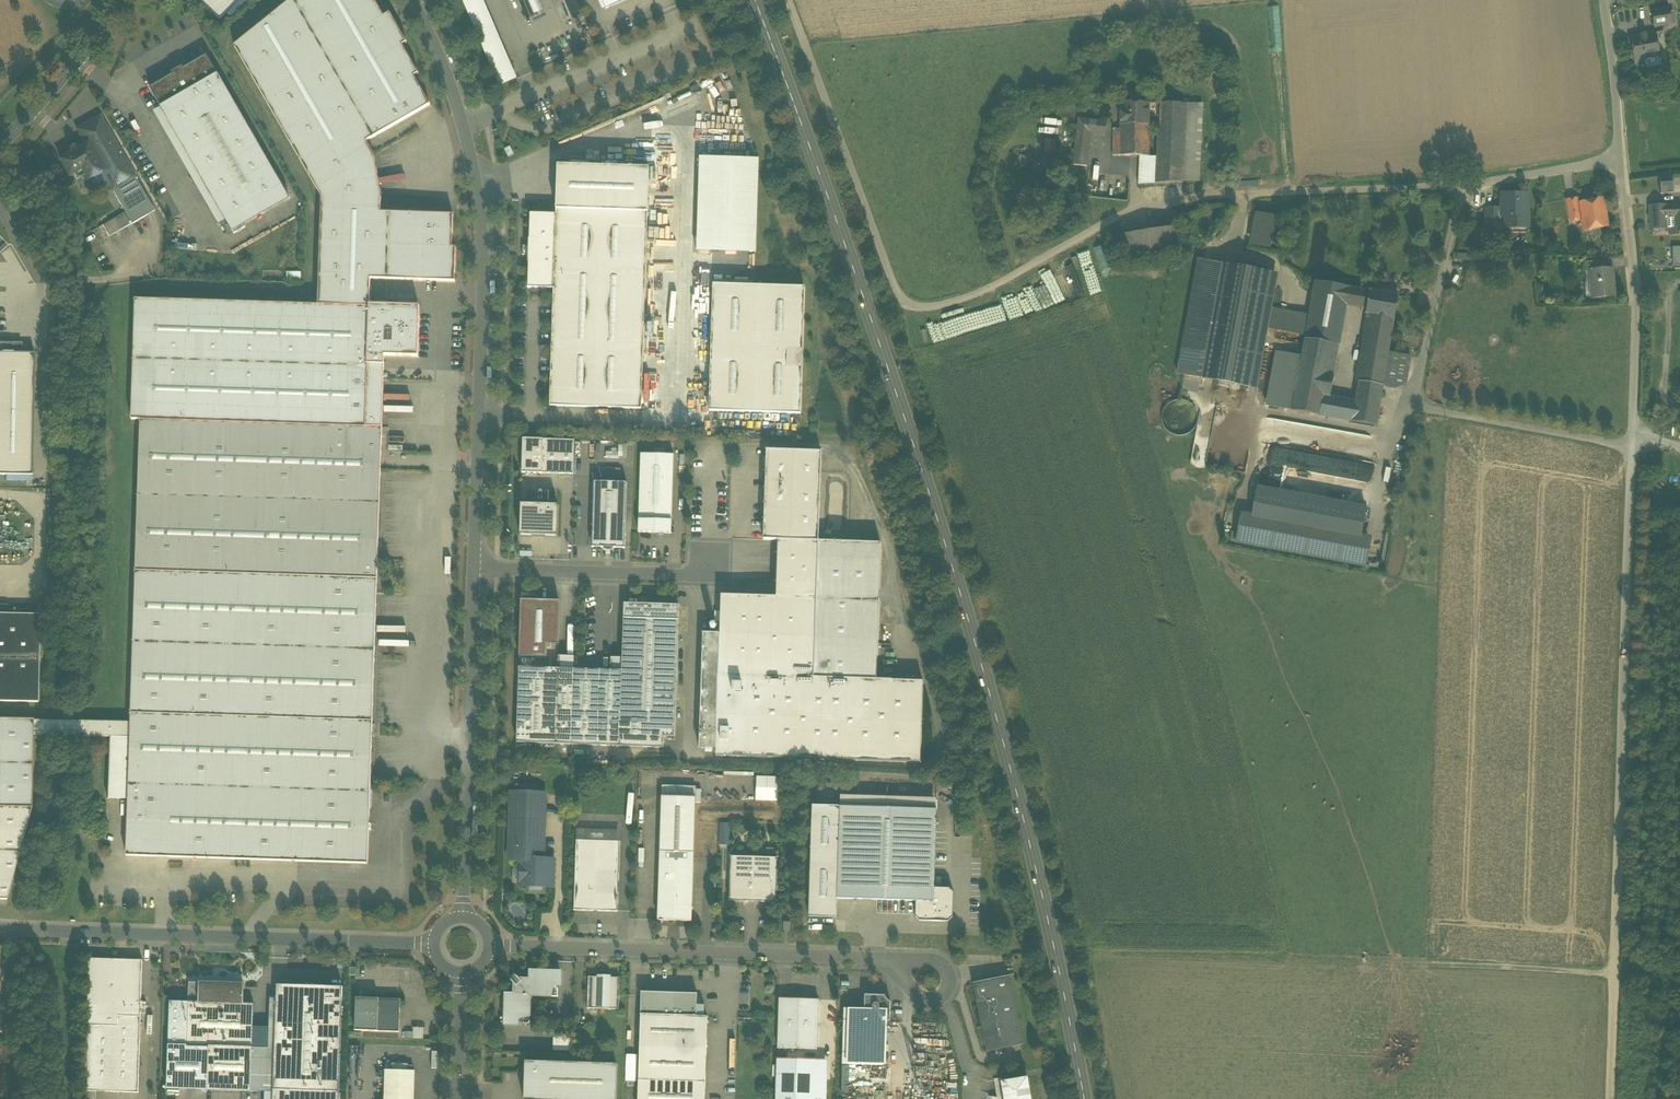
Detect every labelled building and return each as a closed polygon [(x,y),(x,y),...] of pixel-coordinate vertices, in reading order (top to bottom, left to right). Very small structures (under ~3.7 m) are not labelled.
[(220,20),(239,0),(199,0),(220,20)] [(318,305),(369,307),(369,305),(370,305),(370,279),(455,282),(456,248),(452,248),(453,215),(381,213),(381,198),(374,155),(366,142),(430,105),(414,77),(418,74),(402,46),(407,43),(390,14),(384,17),(374,0),(292,0),(234,46),(322,197),(318,305)] [(500,84),(515,78),(482,0),(464,0),(500,84)] [(535,15),(543,12),(538,0),(529,0),(535,15)] [(606,9),(627,0),(602,0),(606,9)] [(1651,11),(1654,27),(1672,24),(1669,7),(1651,11)] [(1630,37),(1635,61),(1640,60),(1645,59),(1660,56),(1655,33),(1630,37)] [(150,88),(161,107),(218,74),(207,55),(184,69),(183,66),(171,73),(173,75),(150,88)] [(1645,59),(1646,67),(1647,69),(1662,66),(1660,56),(1645,59)] [(283,188),(218,74),(161,107),(226,220),(226,221),(283,188)] [(1120,133),(1149,134),(1149,119),(1150,103),(1120,102),(1120,129),(1120,133)] [(1149,119),(1160,119),(1160,103),(1150,103),(1149,119)] [(1160,119),(1159,135),(1185,134),(1187,104),(1160,103),(1160,119)] [(1187,104),(1185,134),(1184,150),(1183,182),(1199,182),(1203,104),(1187,104)] [(226,220),(161,107),(153,112),(218,225),(226,220)] [(102,173),(106,179),(128,166),(99,117),(77,129),(83,140),(86,145),(102,173)] [(1106,122),(1078,119),(1074,165),(1087,166),(1090,133),(1106,135),(1106,134),(1105,134),(1106,122)] [(1149,134),(1120,133),(1119,155),(1141,156),(1148,156),(1149,134)] [(1158,136),(1157,150),(1184,150),(1185,134),(1159,135),(1158,136)] [(102,173),(86,145),(81,148),(60,160),(69,176),(73,173),(81,169),(85,175),(88,181),(102,173)] [(504,150),(508,157),(514,155),(510,147),(504,150)] [(1157,150),(1157,157),(1156,183),(1183,182),(1184,150),(1157,150)] [(1157,157),(1148,156),(1141,156),(1140,184),(1156,183),(1157,157)] [(697,251),(756,253),(759,159),(700,158),(697,249),(697,251)] [(106,179),(112,190),(134,177),(128,166),(106,179)] [(558,166),(556,214),(554,289),(550,406),(642,409),(649,169),(558,166)] [(77,179),(85,175),(81,169),(73,173),(77,179)] [(1659,176),(1661,194),(1673,193),(1672,178),(1671,175),(1659,176)] [(112,190),(125,212),(132,224),(154,211),(134,177),(112,190)] [(1673,193),(1679,192),(1679,178),(1672,178),(1673,193)] [(283,188),(226,221),(233,232),(290,199),(283,188)] [(1508,228),(1528,228),(1528,215),(1523,215),(1523,206),(1525,206),(1525,194),(1514,194),(1514,193),(1501,193),(1501,208),(1494,208),(1494,217),(1496,217),(1508,217),(1508,228)] [(1523,215),(1528,215),(1528,193),(1514,193),(1514,194),(1525,194),(1525,206),(1523,206),(1523,215)] [(1567,200),(1571,222),(1581,221),(1578,203),(1577,198),(1567,200)] [(1581,221),(1583,231),(1608,227),(1603,198),(1578,203),(1581,221)] [(1667,205),(1668,228),(1669,228),(1669,236),(1679,235),(1679,204),(1667,205)] [(1652,229),(1668,228),(1667,205),(1649,206),(1650,229),(1652,229)] [(1486,225),(1496,225),(1496,217),(1494,217),(1494,208),(1486,208),(1486,225)] [(125,212),(102,225),(109,237),(132,224),(125,212)] [(1276,217),(1254,213),(1248,245),(1270,249),(1276,217)] [(528,288),(554,289),(556,214),(530,214),(529,239),(528,246),(523,246),(523,255),(528,255),(528,262),(529,262),(528,288)] [(1152,255),(1153,259),(1158,258),(1158,254),(1178,251),(1174,227),(1121,235),(1125,259),(1152,255)] [(1669,236),(1669,228),(1668,228),(1652,229),(1652,237),(1669,236)] [(1177,374),(1248,387),(1269,274),(1198,261),(1191,299),(1177,374)] [(1585,262),(1586,271),(1589,271),(1589,270),(1599,269),(1598,261),(1585,262)] [(1589,271),(1592,299),(1615,297),(1612,268),(1599,269),(1589,270),(1589,271)] [(1279,275),(1269,274),(1248,387),(1257,388),(1269,325),(1272,308),(1279,275)] [(1339,345),(1346,305),(1345,305),(1349,287),(1315,281),(1315,282),(1309,316),(1306,333),(1305,339),(1333,344),(1339,345)] [(709,411),(801,414),(805,287),(713,285),(709,411)] [(1363,308),(1363,306),(1366,290),(1349,287),(1345,305),(1346,305),(1363,308)] [(1365,314),(1370,315),(1394,319),(1398,296),(1369,291),(1367,307),(1365,314)] [(132,420),(141,420),(382,428),(384,365),(368,364),(369,307),(318,305),(136,299),(132,420)] [(369,305),(369,307),(368,364),(384,365),(385,356),(418,357),(420,306),(370,305),(369,305)] [(1306,333),(1309,316),(1272,308),(1269,325),(1306,333)] [(1393,327),(1394,319),(1370,315),(1368,323),(1393,327)] [(1381,398),(1383,386),(1388,354),(1393,327),(1368,323),(1356,393),(1381,398)] [(1042,325),(1026,331),(1031,344),(1047,338),(1042,325)] [(1291,411),(1326,417),(1329,400),(1333,376),(1327,375),(1333,344),(1305,339),(1301,356),(1291,411)] [(0,342),(0,352),(22,353),(22,343),(8,342),(0,342)] [(1327,375),(1333,376),(1339,345),(1333,344),(1327,375)] [(0,352),(0,475),(5,475),(32,475),(35,353),(22,353),(0,352)] [(1269,406),(1291,411),(1301,356),(1278,352),(1269,406)] [(1401,356),(1388,354),(1383,386),(1396,388),(1401,356)] [(1411,357),(1401,356),(1396,388),(1407,385),(1411,357)] [(1356,393),(1355,402),(1380,406),(1381,398),(1356,393)] [(1171,434),(1176,436),(1181,436),(1186,435),(1191,432),(1194,429),(1197,424),(1198,419),(1197,414),(1195,409),(1192,405),(1188,402),(1183,400),(1177,400),(1172,401),(1168,404),(1164,408),(1162,413),(1161,418),(1162,423),(1164,428),(1167,432),(1171,434)] [(1355,403),(1329,400),(1326,417),(1352,422),(1355,403)] [(1355,402),(1355,403),(1352,422),(1376,426),(1380,406),(1355,402)] [(141,420),(136,571),(377,579),(382,428),(141,420)] [(542,474),(542,473),(543,440),(523,439),(522,473),(542,474)] [(574,441),(543,440),(542,473),(573,474),(574,441)] [(763,540),(778,540),(818,541),(822,452),(766,450),(763,540)] [(641,454),(639,519),(672,520),(674,455),(641,454)] [(594,482),(593,526),(626,527),(627,483),(594,482)] [(1365,508),(1258,487),(1253,515),(1360,535),(1365,508)] [(521,505),(520,535),(557,536),(558,506),(521,505)] [(1253,515),(1241,512),(1240,520),(1370,544),(1371,537),(1360,535),(1253,515)] [(671,533),(672,520),(639,519),(638,533),(658,533),(658,535),(659,535),(663,535),(664,535),(664,533),(671,533)] [(1233,532),(1231,541),(1365,566),(1370,544),(1240,520),(1238,533),(1233,532)] [(625,549),(626,527),(593,526),(592,537),(589,537),(589,546),(592,546),(592,548),(604,548),(605,549),(607,550),(608,550),(610,550),(612,550),(614,548),(625,549)] [(814,678),(818,541),(778,540),(776,597),(721,595),(720,634),(703,633),(699,748),(716,749),(716,756),(920,763),(923,682),(892,681),(892,680),(876,680),(814,678)] [(880,544),(818,541),(814,678),(876,680),(880,544)] [(368,864),(377,579),(136,571),(131,723),(130,737),(128,799),(127,856),(368,864)] [(558,602),(521,601),(519,657),(547,658),(548,645),(559,645),(560,604),(558,602)] [(9,614),(9,604),(0,604),(0,614),(9,614)] [(624,604),(624,619),(678,621),(679,606),(624,604)] [(0,614),(0,701),(38,702),(39,615),(9,614),(0,614)] [(675,737),(678,621),(624,619),(623,658),(611,658),(611,671),(574,670),(574,657),(559,656),(558,669),(519,668),(517,743),(664,748),(664,737),(675,737)] [(0,719),(0,807),(31,808),(33,735),(33,721),(33,720),(0,719)] [(109,737),(130,737),(131,723),(33,721),(33,735),(109,737)] [(107,799),(128,799),(130,737),(109,737),(107,799)] [(781,777),(757,777),(756,801),(780,801),(781,777)] [(936,778),(923,778),(923,792),(936,793),(936,778)] [(663,786),(662,797),(696,798),(696,787),(663,786)] [(521,859),(543,860),(545,794),(512,793),(510,859),(521,859)] [(840,796),(840,807),(936,810),(936,799),(840,796)] [(696,798),(662,797),(660,851),(694,853),(696,798)] [(812,806),(809,917),(836,918),(837,899),(840,807),(812,806)] [(31,808),(0,807),(0,899),(7,900),(31,808)] [(837,899),(916,901),(934,902),(934,888),(936,810),(840,807),(837,899)] [(576,829),(576,840),(620,842),(620,831),(576,829)] [(574,910),(618,912),(620,842),(576,840),(574,910)] [(660,851),(658,907),(692,908),(694,853),(660,851)] [(729,901),(776,902),(777,858),(730,857),(729,901)] [(546,886),(553,887),(554,860),(543,860),(521,859),(520,870),(520,883),(520,886),(526,886),(546,886)] [(546,886),(526,886),(526,894),(546,895),(546,886)] [(950,889),(934,888),(934,902),(916,901),(915,917),(919,921),(945,922),(945,919),(950,915),(953,915),(954,893),(950,889)] [(692,922),(692,908),(658,907),(658,920),(659,920),(661,923),(662,923),(665,921),(692,922)] [(84,1091),(139,1093),(143,961),(88,959),(84,1091)] [(505,1025),(518,1025),(519,1023),(530,1024),(531,996),(558,997),(558,986),(560,986),(561,972),(530,971),(530,980),(520,980),(518,977),(512,982),(515,985),(514,995),(506,994),(505,1025)] [(587,1008),(619,1009),(620,978),(611,978),(611,976),(597,975),(597,977),(588,977),(587,1008)] [(976,987),(988,1048),(1004,1045),(1004,1046),(1021,1043),(1008,979),(991,982),(991,984),(976,987)] [(200,1002),(200,983),(189,982),(189,1002),(200,1002)] [(200,983),(200,1002),(241,1004),(241,997),(243,997),(244,984),(200,983)] [(277,985),(277,998),(343,1000),(343,987),(313,986),(313,987),(307,987),(307,986),(277,985)] [(641,992),(641,1015),(697,1017),(697,994),(641,992)] [(843,1065),(883,1066),(885,1022),(890,1022),(891,1001),(890,1001),(890,1003),(884,996),(886,996),(865,995),(864,1009),(844,1008),(843,1065)] [(275,1049),(277,999),(270,998),(269,1027),(269,1049),(275,1049)] [(340,1092),(343,1000),(277,998),(277,999),(275,1049),(274,1090),(340,1092)] [(355,1031),(378,1031),(379,999),(366,998),(366,1004),(356,1004),(355,1031)] [(400,999),(379,999),(378,1031),(399,1032),(400,999)] [(778,1048),(817,1050),(819,1000),(779,999),(778,1048)] [(187,1047),(189,1002),(170,1001),(167,1089),(208,1090),(208,1079),(199,1079),(200,1048),(187,1047)] [(243,1004),(241,1004),(200,1002),(189,1002),(187,1047),(200,1048),(199,1079),(208,1079),(208,1090),(251,1092),(253,1048),(253,1027),(254,1004),(243,1004)] [(641,1015),(639,1081),(705,1083),(708,1017),(697,1017),(641,1015)] [(269,1027),(253,1027),(253,1048),(269,1049),(269,1027)] [(415,1038),(425,1038),(425,1027),(415,1027),(415,1038)] [(573,1038),(555,1037),(554,1049),(573,1050),(573,1038)] [(269,1049),(253,1048),(251,1092),(265,1092),(274,1092),(274,1090),(275,1049),(269,1049)] [(777,1059),(776,1098),(826,1098),(827,1076),(816,1076),(817,1060),(777,1059)] [(617,1065),(525,1062),(524,1098),(616,1098),(617,1065)] [(415,1071),(385,1070),(384,1098),(414,1098),(415,1071)] [(1001,1082),(1002,1082),(1002,1078),(994,1080),(994,1081),(997,1098),(1004,1098),(1001,1082)] [(1027,1078),(1002,1082),(1001,1082),(1004,1098),(1031,1098),(1027,1078)] [(705,1083),(639,1081),(638,1098),(705,1098),(705,1083)] [(340,1092),(274,1090),(274,1092),(274,1098),(339,1098),(340,1092)]
